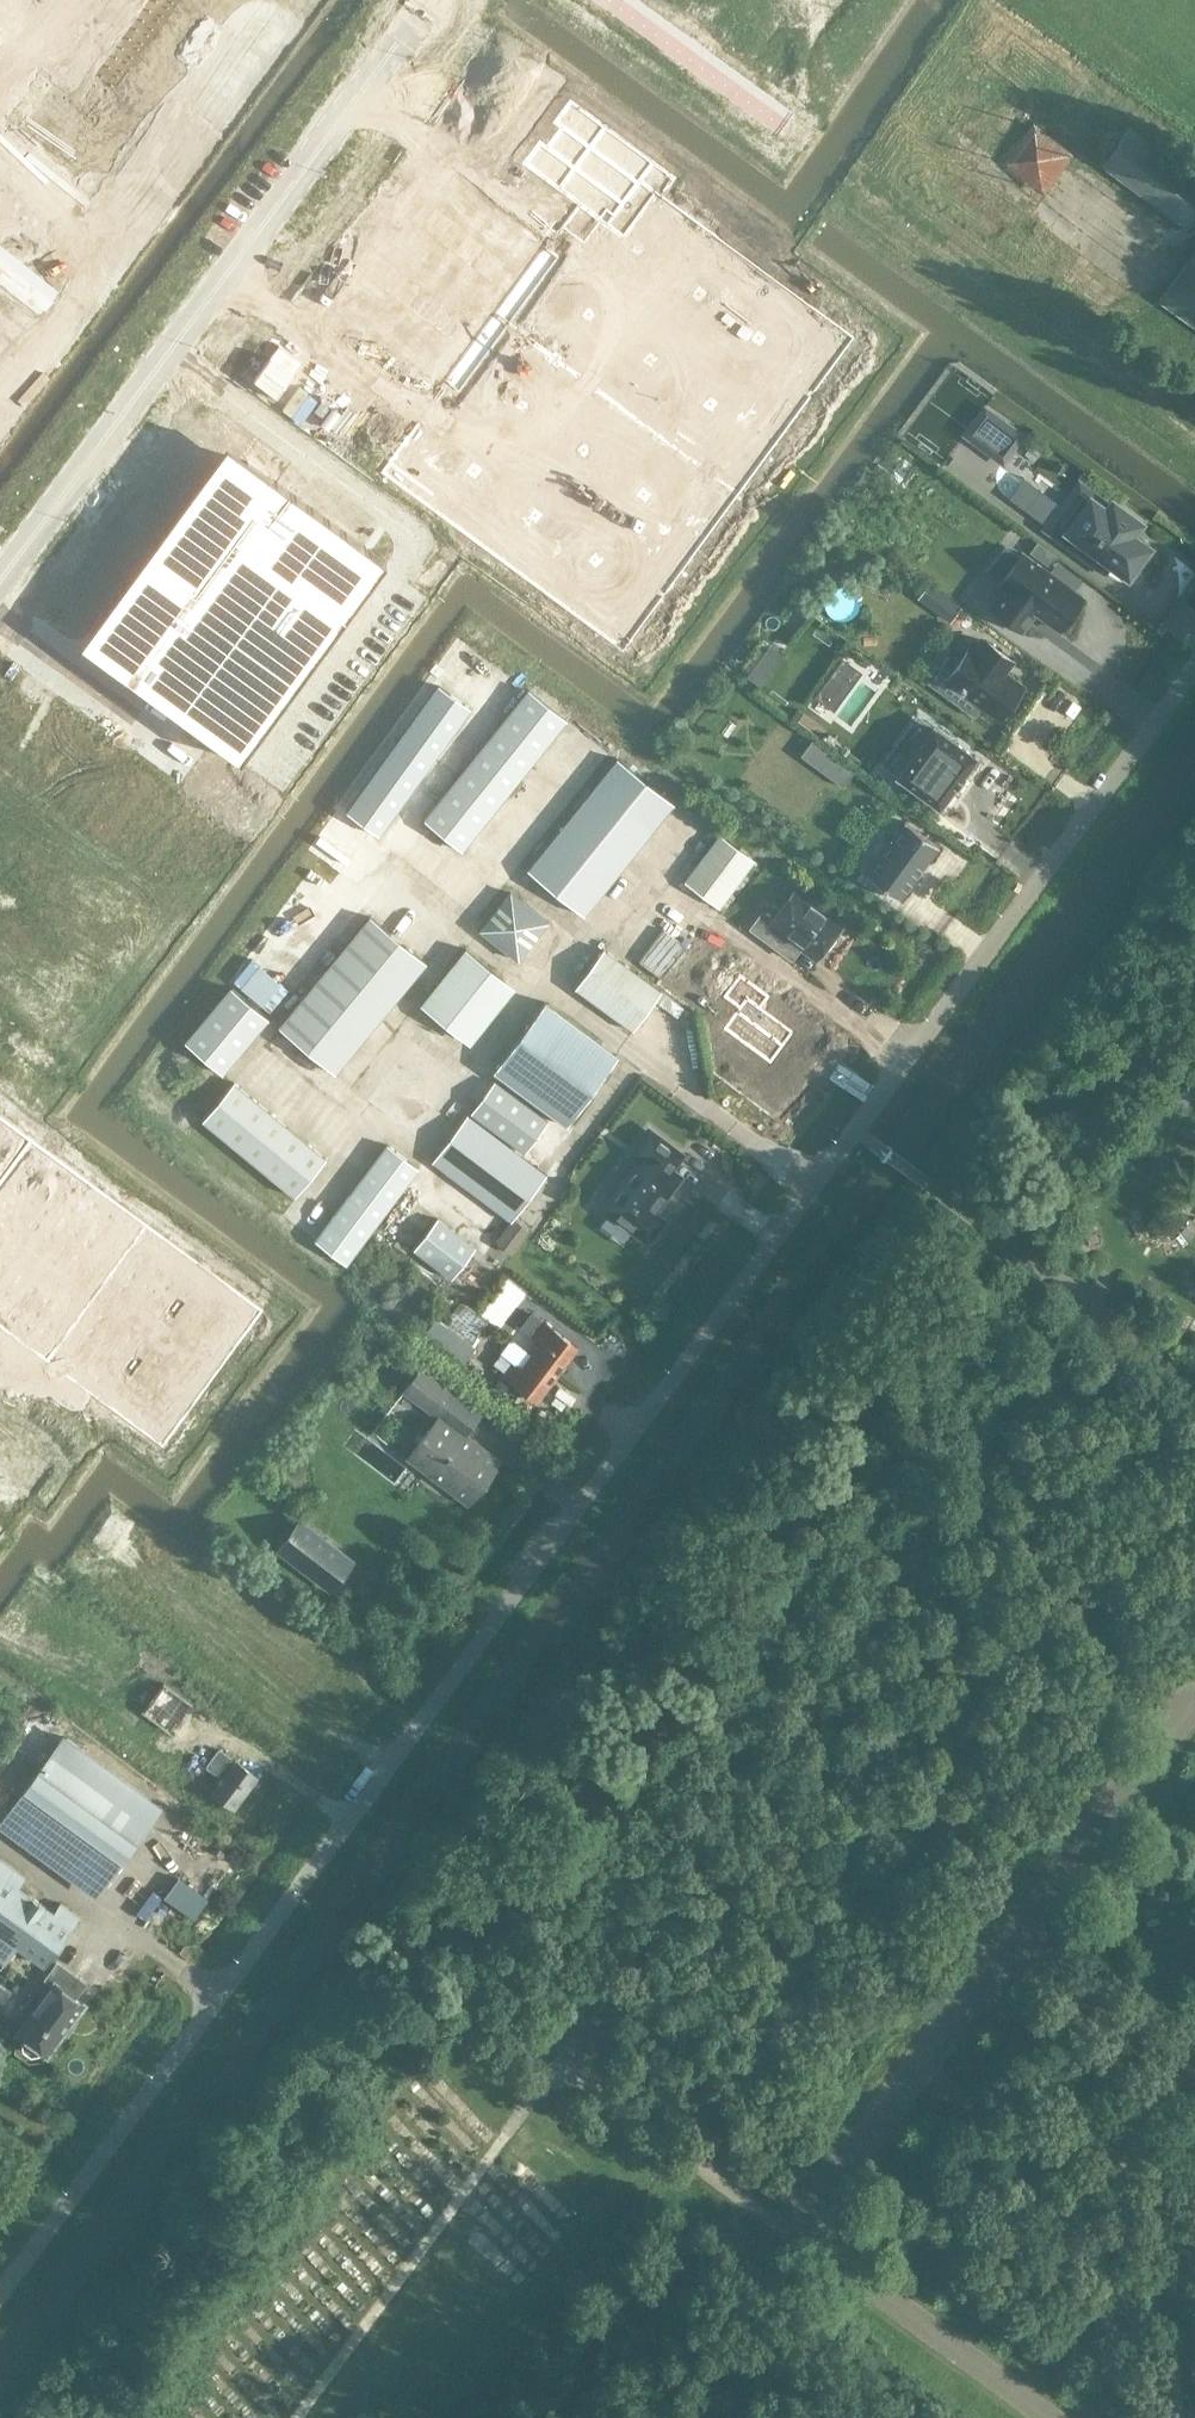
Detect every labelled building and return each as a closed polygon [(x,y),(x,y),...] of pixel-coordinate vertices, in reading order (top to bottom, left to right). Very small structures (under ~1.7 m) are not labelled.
[(7,102),(53,136),(153,0),(0,0),(0,112),(7,102)] [(384,467),(381,471),(621,649),(852,336),(661,195),(675,177),(609,128),(570,100),(553,123),(540,140),(524,163),(579,204),(562,226),(546,248),(545,249),(448,381),(447,382),(429,406),(384,467)] [(1069,153),(1030,124),(1005,158),(1044,187),(1069,153)] [(1128,127),(1101,164),(1183,224),(1194,209),(1194,176),(1128,127)] [(1074,254),(1018,211),(1001,234),(1057,276),(1074,254)] [(1159,299),(1194,326),(1194,250),(1159,299)] [(984,406),(964,433),(1003,461),(1022,434),(984,406)] [(90,629),(80,643),(128,678),(203,732),(211,738),(240,760),(240,759),(282,703),(386,560),(370,549),(329,519),(277,481),(247,459),(226,444),(211,465),(90,629)] [(1090,497),(1066,530),(1089,547),(1083,556),(1104,571),(1110,562),(1113,564),(1128,575),(1149,547),(1131,534),(1141,522),(1112,500),(1110,503),(1106,509),(1090,497)] [(1194,560),(1194,550),(1184,543),(1180,549),(1194,560)] [(1001,594),(991,607),(1021,630),(1035,611),(1059,628),(1062,625),(1079,603),(1081,600),(1080,600),(1083,596),(1072,588),(1050,572),(1038,563),(1021,551),(998,583),(1005,588),(1001,594)] [(917,596),(949,620),(961,604),(930,580),(917,596)] [(836,584),(830,607),(856,613),(862,590),(836,584)] [(951,651),(928,682),(952,700),(960,689),(999,717),(1001,714),(1005,717),(1018,700),(1014,697),(1023,685),(1006,673),(1003,671),(1012,659),(985,640),(977,651),(969,645),(960,657),(951,651)] [(746,672),(758,682),(782,651),(769,641),(746,672)] [(814,695),(834,709),(862,670),(842,656),(814,695)] [(439,685),(347,811),(378,834),(470,708),(439,685)] [(529,688),(424,819),(462,849),(566,718),(529,688)] [(897,774),(896,775),(939,807),(940,805),(953,787),(953,788),(962,775),(974,758),(975,758),(976,756),(933,725),(897,774)] [(801,751),(843,783),(854,768),(812,736),(801,751)] [(583,914),(673,802),(617,757),(527,869),(583,914)] [(865,874),(864,875),(865,875),(900,899),(900,898),(900,897),(900,896),(915,875),(927,860),(936,847),(937,846),(938,847),(939,846),(904,820),(903,821),(904,822),(866,874),(865,874)] [(719,907),(754,859),(720,833),(684,881),(719,907)] [(839,923),(796,890),(796,889),(795,888),(772,919),(762,912),(751,927),(778,947),(788,934),(815,955),(816,956),(823,946),(828,945),(834,938),(834,932),(841,923),(840,922),(839,923)] [(518,958),(547,921),(510,892),(481,929),(518,958)] [(426,961),(370,915),(279,1026),(334,1072),(426,961)] [(661,978),(686,945),(663,928),(639,961),(661,978)] [(466,947),(420,1003),(457,1033),(502,977),(466,947)] [(603,948),(575,987),(633,1029),(661,991),(603,948)] [(266,996),(276,1004),(291,985),(253,954),(231,981),(260,1004),(266,996)] [(741,1005),(724,1028),(770,1062),(793,1031),(760,1007),(769,995),(740,974),(725,994),(741,1005)] [(185,1042),(222,1072),(268,1017),(231,986),(185,1042)] [(567,1124),(618,1055),(545,1000),(493,1069),(567,1124)] [(471,1111),(525,1150),(548,1118),(495,1079),(471,1111)] [(233,1081),(202,1118),(295,1195),(326,1157),(233,1081)] [(545,1173),(537,1167),(514,1149),(514,1150),(468,1115),(433,1161),(510,1219),(545,1173)] [(105,1404),(115,1411),(162,1445),(262,1310),(0,1116),(0,1326),(105,1404)] [(646,1154),(606,1208),(641,1234),(646,1235),(650,1233),(657,1225),(658,1220),(656,1215),(652,1212),(679,1176),(669,1169),(680,1154),(649,1130),(636,1147),(646,1154)] [(387,1143),(315,1239),(346,1262),(418,1167),(387,1143)] [(413,1248),(451,1277),(476,1244),(438,1215),(413,1248)] [(513,1218),(496,1241),(510,1252),(527,1229),(513,1218)] [(481,1313),(502,1329),(529,1292),(508,1277),(481,1313)] [(438,1313),(426,1328),(467,1358),(478,1342),(438,1313)] [(578,1346),(542,1319),(540,1323),(529,1315),(521,1326),(540,1340),(530,1353),(557,1373),(578,1346)] [(502,1352),(494,1363),(504,1371),(502,1374),(537,1400),(557,1373),(530,1353),(511,1338),(501,1351),(502,1352)] [(421,1366),(404,1388),(432,1409),(448,1387),(421,1366)] [(466,1432),(439,1412),(405,1457),(468,1505),(502,1459),(466,1432)] [(301,1522),(281,1550),(320,1579),(341,1553),(301,1522)] [(171,1730),(191,1702),(164,1682),(144,1710),(171,1730)] [(153,1816),(56,1745),(7,1813),(103,1883),(153,1816)] [(234,1806),(257,1775),(219,1748),(207,1766),(221,1776),(211,1790),(234,1806)] [(18,1885),(25,1876),(0,1858),(0,1932),(17,1945),(44,1964),(79,1915),(60,1901),(53,1911),(18,1885)] [(179,1908),(193,1918),(207,1899),(177,1876),(163,1895),(179,1908)] [(0,1932),(0,1958),(5,1962),(17,1945),(0,1932)] [(25,2046),(32,2050),(37,2049),(40,2046),(48,2051),(82,2004),(72,1996),(82,1982),(58,1963),(47,1978),(54,1983),(19,2031),(27,2037),(25,2040),(25,2046)] [(11,1988),(0,1980),(0,2003),(11,1988)]
